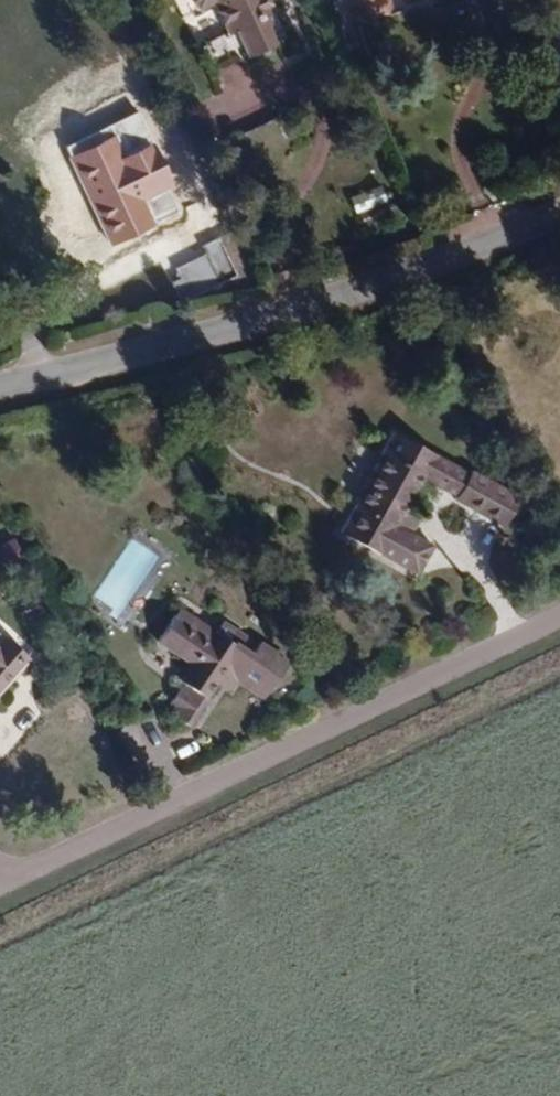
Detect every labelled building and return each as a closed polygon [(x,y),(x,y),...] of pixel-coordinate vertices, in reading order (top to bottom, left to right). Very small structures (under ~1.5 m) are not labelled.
[(274,0),(197,0),(203,11),(216,4),(229,34),(239,30),(251,57),(286,42),(273,14),(279,11),(274,0)] [(366,0),(352,0),(368,59),(390,53),(366,0)] [(390,53),(462,33),(454,0),(436,0),(392,12),(389,0),(366,0),(390,53)] [(240,62),(217,70),(231,111),(254,103),(240,62)] [(151,201),(176,189),(163,160),(174,155),(166,136),(128,154),(119,135),(74,155),(115,244),(160,224),(151,201)] [(223,279),(213,256),(184,269),(195,292),(223,279)] [(386,463),(361,505),(351,499),(334,528),(408,573),(425,545),(404,532),(414,515),(401,507),(419,478),(442,492),(456,469),(392,430),(376,457),(386,463)] [(376,457),(350,499),(351,499),(361,505),(386,463),(376,457)] [(450,500),(490,524),(507,496),(467,471),(450,500)] [(490,524),(497,529),(514,500),(507,496),(490,524)] [(178,603),(170,613),(191,627),(198,618),(178,603)] [(206,691),(215,678),(219,672),(230,679),(237,669),(265,688),(285,659),(257,639),(248,651),(236,643),(232,639),(239,628),(222,616),(214,628),(198,618),(191,627),(170,613),(157,634),(191,657),(180,672),(183,677),(165,702),(192,719),(208,696),(206,691)] [(239,628),(232,639),(236,643),(244,632),(239,628)] [(20,654),(0,637),(0,678),(20,654)] [(219,672),(215,678),(226,685),(230,679),(219,672)]
